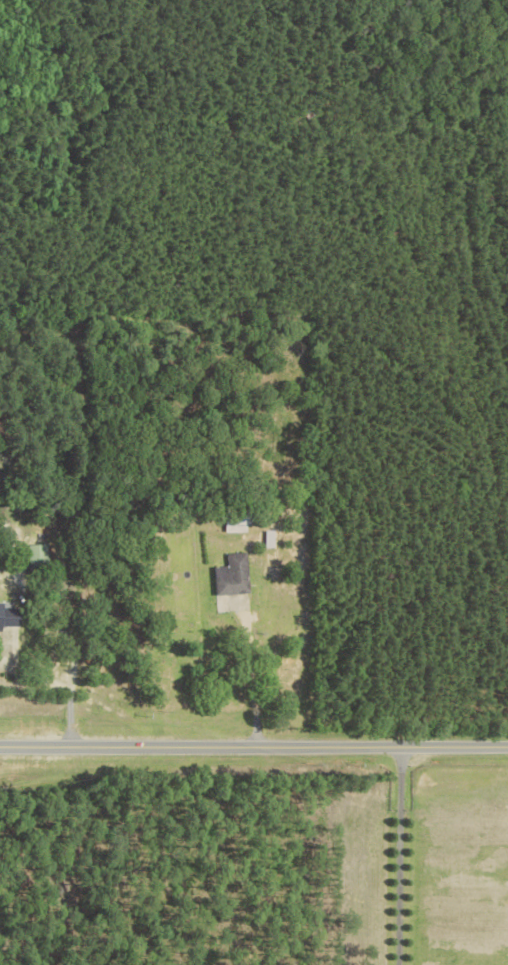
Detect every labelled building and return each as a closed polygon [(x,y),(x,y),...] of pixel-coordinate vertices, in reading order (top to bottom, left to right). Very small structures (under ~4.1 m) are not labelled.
[(246,532),(246,517),(225,517),(224,532),(246,532)] [(247,552),(226,553),(226,566),(213,567),(215,595),(248,593),(247,552)] [(19,605),(1,604),(1,602),(0,602),(0,626),(18,627),(19,605)]
